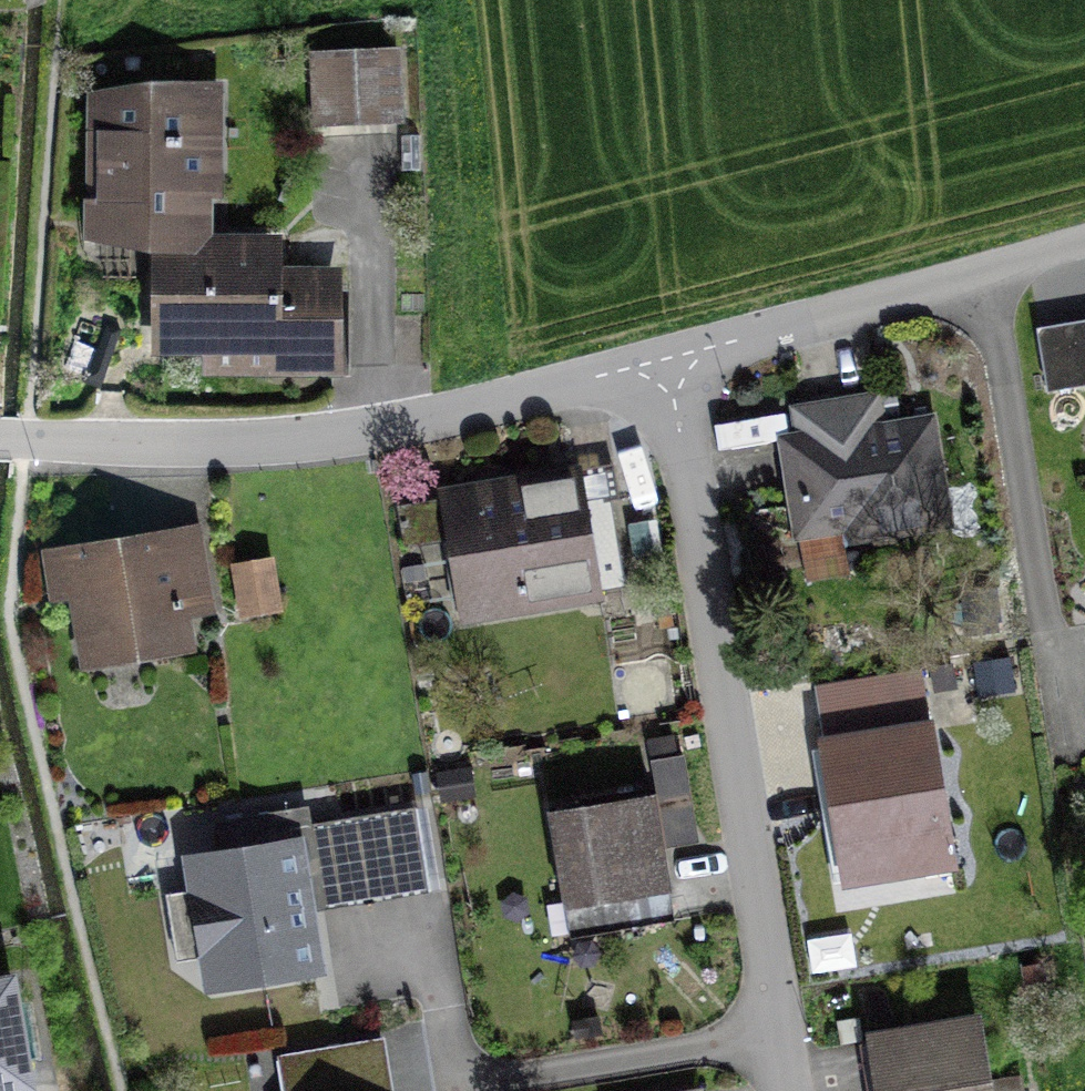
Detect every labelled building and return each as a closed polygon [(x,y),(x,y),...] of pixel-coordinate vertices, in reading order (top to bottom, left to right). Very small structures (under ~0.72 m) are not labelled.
[(402,59),(311,64),(315,135),(406,130),(402,59)] [(162,247),(233,246),(231,88),(93,90),(95,248),(162,247)] [(233,246),(162,247),(163,363),(345,360),(344,275),(282,276),(282,246),(233,246)] [(1039,336),(1051,400),(1084,394),(1084,328),(1039,336)] [(806,447),(782,451),(799,551),(955,526),(938,422),(884,430),(879,400),(801,413),(806,447)] [(586,476),(441,500),(464,636),(609,612),(586,476)] [(200,533),(65,559),(89,681),(223,655),(200,533)] [(274,555),(230,562),(239,615),(282,607),(274,555)] [(936,729),(822,750),(849,897),(963,876),(936,729)] [(660,804),(555,823),(572,917),(677,899),(660,804)] [(414,806),(193,838),(214,982),(311,968),(301,899),(425,882),(414,806)] [(25,1090),(7,998),(0,999),(0,1090),(25,1090)] [(872,1045),(878,1090),(998,1090),(989,1028),(872,1045)] [(283,1065),(288,1090),(394,1090),(386,1047),(283,1065)]
